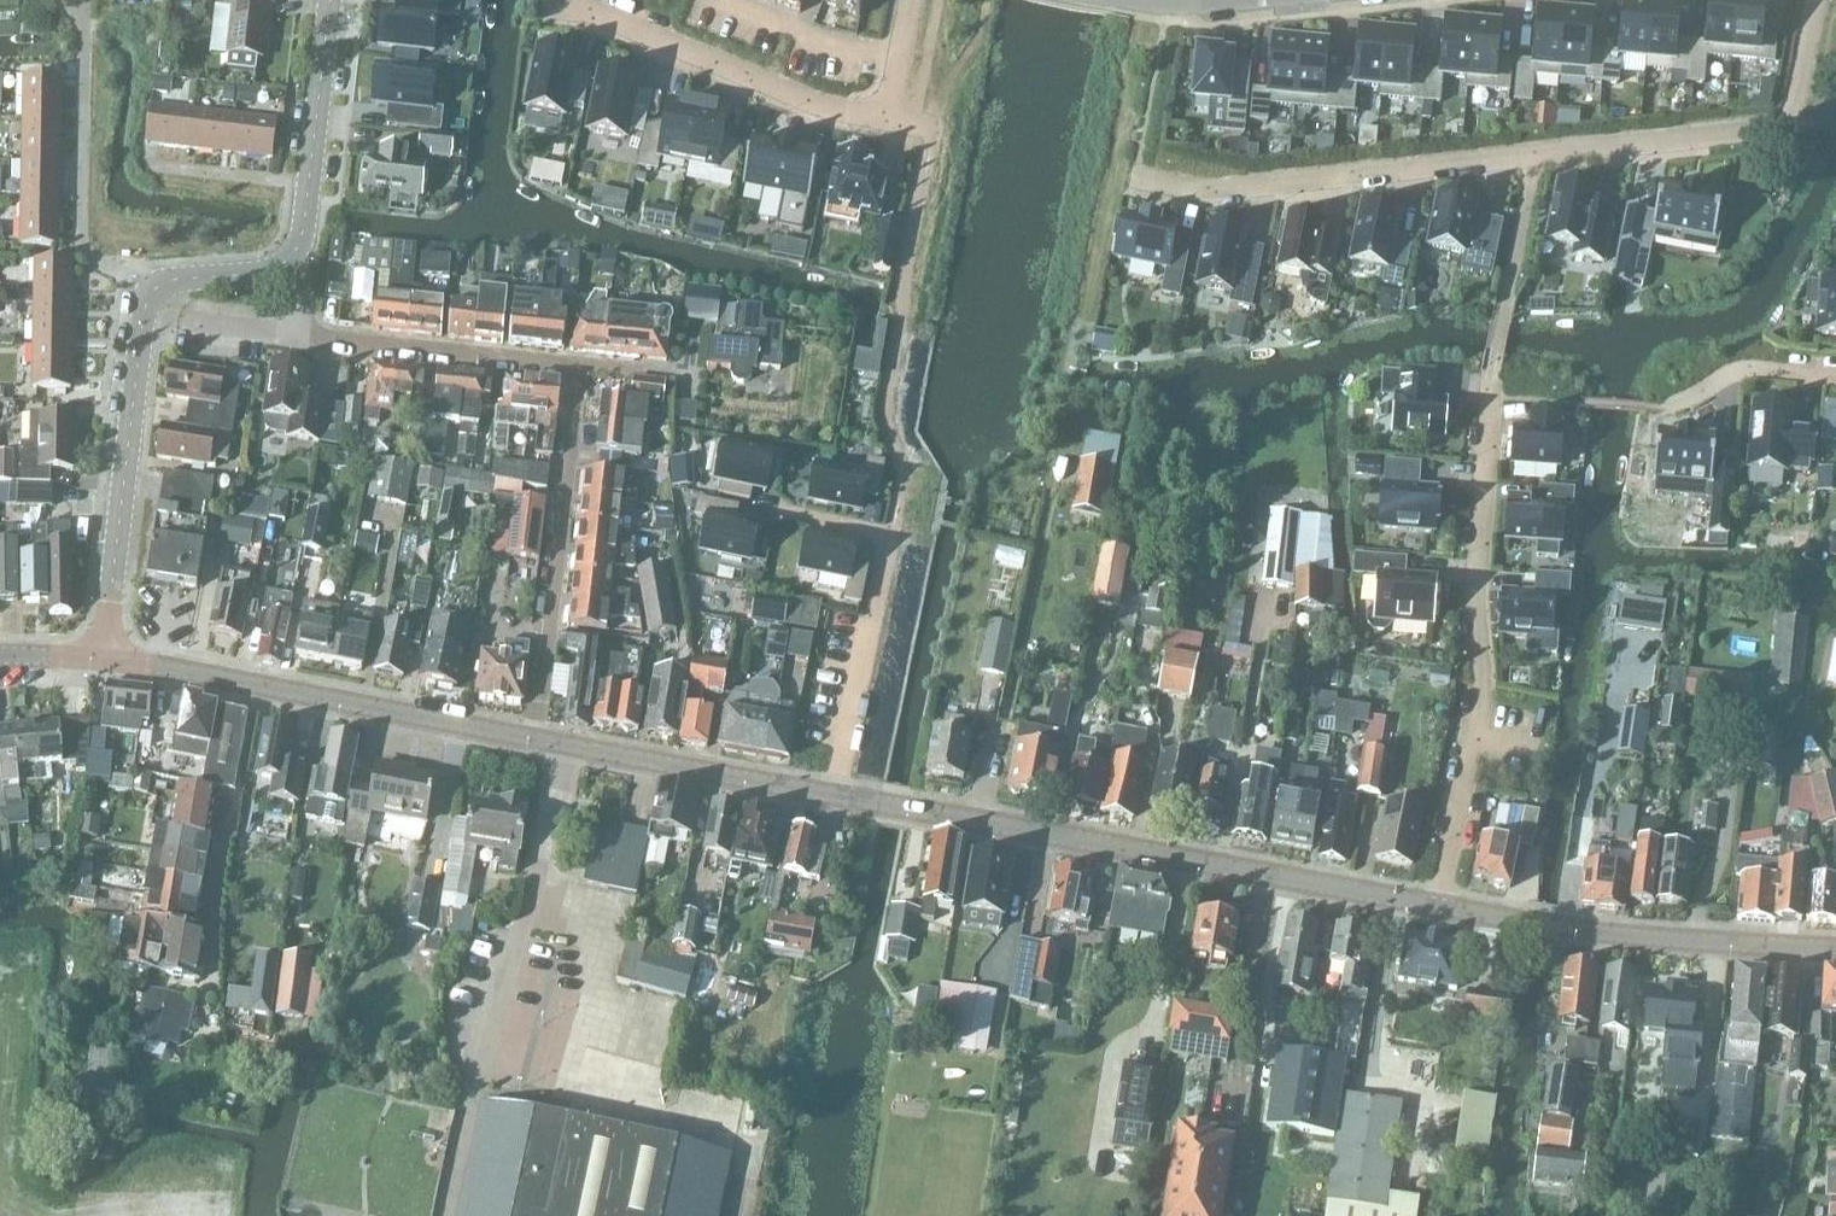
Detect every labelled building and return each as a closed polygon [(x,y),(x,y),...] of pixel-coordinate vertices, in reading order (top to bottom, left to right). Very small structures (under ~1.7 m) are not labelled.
[(216,6),(233,8),(228,54),(229,54),(227,68),(256,72),(258,57),(263,58),(266,28),(269,28),(271,8),(250,5),(251,0),(217,0),(216,6)] [(461,0),(459,0),(416,0),(414,11),(383,8),(379,46),(434,52),(438,16),(459,18),(461,0)] [(800,13),(805,0),(768,0),(800,13)] [(823,3),(860,18),(863,0),(824,0),(823,3)] [(1634,0),(1625,0),(1620,53),(1604,52),(1602,82),(1619,83),(1621,57),(1646,59),(1651,6),(1643,6),(1643,1),(1634,0)] [(1737,0),(1710,0),(1706,44),(1691,43),(1688,72),(1687,82),(1704,83),(1706,58),(1732,60),(1737,0)] [(1732,60),(1774,64),(1777,33),(1762,32),(1765,0),(1737,0),(1732,60)] [(1678,9),(1651,6),(1646,59),(1672,61),(1672,71),(1688,72),(1691,43),(1676,41),(1678,9)] [(1561,78),(1561,69),(1560,69),(1565,16),(1557,15),(1557,10),(1539,8),(1533,63),(1518,61),(1514,101),(1531,103),(1534,76),(1561,78)] [(1592,18),(1565,16),(1560,69),(1561,69),(1586,71),(1585,81),(1602,82),(1604,52),(1589,51),(1592,18)] [(1468,79),(1473,26),(1446,23),(1441,73),(1426,71),(1423,102),(1440,103),(1442,76),(1467,79),(1468,79)] [(1500,28),(1473,26),(1468,79),(1467,79),(1466,88),(1509,92),(1512,62),(1497,61),(1500,28)] [(1382,88),(1387,35),(1359,33),(1355,82),(1340,81),(1337,111),(1354,113),(1356,86),(1381,88),(1382,88)] [(1414,38),(1387,35),(1382,88),(1381,88),(1380,98),(1423,102),(1426,71),(1411,70),(1414,38)] [(1295,107),(1300,45),(1273,42),(1269,92),(1253,90),(1250,120),(1267,122),(1269,105),(1295,107)] [(1327,47),(1300,45),(1295,107),(1337,111),(1340,81),(1324,79),(1327,47)] [(540,48),(528,109),(564,116),(566,103),(583,106),(589,77),(572,73),(576,55),(540,48)] [(1219,52),(1199,50),(1199,56),(1192,55),(1190,75),(1197,76),(1195,98),(1226,101),(1223,132),(1244,134),(1250,66),(1232,64),(1232,56),(1219,55),(1219,52)] [(436,72),(376,66),(372,104),(399,107),(397,126),(440,131),(443,110),(432,109),(436,72)] [(602,70),(589,131),(625,139),(627,130),(644,134),(652,94),(635,91),(637,77),(602,70)] [(24,76),(23,119),(61,119),(62,77),(24,76)] [(688,164),(700,104),(682,101),(681,103),(670,101),(664,130),(647,127),(639,167),(658,171),(660,158),(688,164)] [(734,175),(740,146),(722,142),(728,113),(717,110),(717,108),(700,104),(688,164),(715,169),(715,172),(734,175)] [(146,143),(189,148),(193,111),(151,106),(146,143)] [(189,148),(231,153),(235,116),(193,111),(189,148)] [(235,116),(231,153),(273,158),(277,121),(235,116)] [(23,119),(22,161),(60,161),(61,119),(23,119)] [(454,138),(422,134),(420,150),(452,154),(454,138)] [(775,143),(753,139),(743,186),(764,190),(758,219),(778,223),(777,227),(803,232),(819,152),(797,148),(798,143),(776,138),(775,143)] [(390,194),(422,198),(426,166),(407,164),(409,152),(381,148),(380,162),(365,161),(362,189),(390,192),(390,194)] [(872,158),(839,151),(827,208),(829,208),(830,204),(860,210),(859,214),(879,219),(888,176),(869,172),(872,158)] [(22,161),(22,203),(59,203),(60,161),(22,161)] [(563,170),(552,167),(549,185),(560,187),(563,170)] [(1568,185),(1558,183),(1546,241),(1574,247),(1573,256),(1604,262),(1615,209),(1593,205),(1596,191),(1586,189),(1587,184),(1569,180),(1568,185)] [(1647,211),(1628,207),(1612,282),(1631,286),(1632,281),(1643,283),(1655,227),(1695,235),(1692,247),(1716,252),(1720,233),(1716,232),(1723,196),(1701,192),(1701,188),(1685,185),(1684,189),(1662,184),(1655,216),(1646,214),(1647,211)] [(629,194),(618,192),(614,214),(625,216),(629,194)] [(1477,202),(1438,194),(1427,246),(1495,260),(1502,222),(1474,217),(1477,202)] [(59,203),(22,203),(21,245),(59,246),(59,203)] [(1412,241),(1396,237),(1401,212),(1362,204),(1350,261),(1387,269),(1384,284),(1402,288),(1412,241)] [(667,210),(663,230),(674,232),(678,212),(667,210)] [(1123,219),(1118,218),(1114,237),(1119,239),(1115,258),(1167,269),(1162,293),(1179,297),(1187,256),(1172,253),(1177,226),(1160,223),(1161,219),(1142,215),(1141,219),(1124,215),(1123,219)] [(1337,246),(1321,243),(1325,222),(1289,215),(1287,225),(1283,224),(1278,245),(1283,246),(1278,269),(1302,274),(1302,277),(1302,279),(1302,282),(1302,285),(1303,287),(1304,290),(1305,292),(1307,295),(1308,297),(1310,299),(1312,301),(1315,302),(1317,304),(1320,305),(1322,305),(1325,306),(1337,246)] [(709,222),(704,240),(721,244),(725,226),(709,222)] [(1247,231),(1209,223),(1197,285),(1233,292),(1230,303),(1251,308),(1261,260),(1242,256),(1247,231)] [(394,244),(366,241),(361,271),(391,274),(389,298),(378,297),(375,329),(408,333),(413,289),(417,247),(394,244)] [(791,242),(788,258),(803,261),(807,245),(791,242)] [(451,259),(423,257),(421,276),(450,277),(451,259)] [(35,260),(34,303),(72,303),(73,261),(35,260)] [(544,278),(537,347),(564,350),(569,301),(550,299),(551,293),(555,294),(556,280),(558,264),(546,262),(545,275),(544,279),(544,278)] [(510,344),(537,347),(544,278),(544,279),(545,275),(532,274),(530,287),(528,286),(527,296),(515,295),(510,344)] [(483,277),(482,292),(481,292),(476,340),(503,343),(508,295),(509,280),(483,277)] [(1822,281),(1817,334),(1835,336),(1835,282),(1822,281)] [(687,287),(685,316),(719,320),(722,291),(687,287)] [(413,289),(408,333),(442,337),(445,304),(422,302),(424,290),(413,289)] [(449,337),(476,340),(481,292),(461,290),(459,306),(453,305),(449,337)] [(593,296),(592,308),(591,320),(574,318),(571,350),(605,354),(608,321),(611,297),(593,296)] [(34,303),(34,345),(71,345),(72,303),(34,303)] [(707,367),(732,369),(731,374),(734,379),(738,383),(744,383),(748,382),(752,376),(752,371),(756,372),(757,368),(780,370),(785,326),(766,324),(762,319),(764,307),(739,305),(736,333),(728,332),(722,337),(721,342),(710,341),(707,367)] [(605,354),(666,361),(670,326),(670,324),(670,322),(669,320),(667,318),(666,317),(665,316),(662,316),(610,310),(608,321),(605,354)] [(1229,314),(1229,339),(1245,339),(1246,314),(1229,314)] [(879,323),(873,355),(883,356),(888,325),(879,323)] [(71,345),(34,345),(33,387),(71,388),(71,345)] [(264,415),(266,415),(265,422),(266,426),(268,429),(272,432),(289,434),(289,437),(320,442),(326,404),(307,401),(311,369),(307,368),(305,364),(291,362),(288,365),(272,363),(264,415)] [(371,363),(365,422),(380,423),(381,411),(393,412),(398,366),(371,363)] [(189,415),(235,423),(240,388),(223,385),(225,374),(173,365),(171,375),(167,376),(165,385),(169,387),(168,397),(197,402),(195,416),(189,415)] [(393,412),(415,414),(416,406),(417,401),(422,401),(425,369),(398,366),(393,412)] [(426,432),(423,455),(442,458),(446,423),(461,424),(466,373),(439,370),(436,397),(440,409),(429,408),(429,407),(428,407),(416,406),(415,414),(413,431),(426,432)] [(1396,398),(1393,434),(1444,438),(1445,433),(1449,428),(1451,423),(1452,417),(1450,412),(1446,407),(1447,402),(1430,401),(1431,393),(1433,393),(1434,374),(1403,372),(1401,398),(1396,398)] [(493,376),(466,373),(461,424),(459,435),(461,436),(477,438),(478,438),(481,408),(490,409),(493,376)] [(510,428),(528,430),(534,381),(507,378),(503,410),(497,409),(494,451),(508,452),(510,428)] [(633,401),(603,398),(600,425),(644,429),(644,430),(646,430),(649,405),(663,406),(665,382),(635,379),(633,401)] [(534,381),(528,430),(539,431),(537,455),(553,457),(561,383),(534,381)] [(345,425),(360,426),(363,401),(347,399),(345,425)] [(1762,402),(1762,405),(1754,404),(1748,468),(1787,472),(1787,469),(1808,471),(1809,461),(1813,462),(1815,432),(1790,430),(1792,408),(1784,407),(1785,404),(1781,400),(1767,399),(1762,402)] [(1825,403),(1822,442),(1835,443),(1835,404),(1825,403)] [(1560,429),(1561,414),(1532,412),(1531,427),(1514,426),(1511,464),(1560,467),(1563,429),(1560,429)] [(75,416),(30,415),(30,444),(21,444),(21,483),(51,484),(52,468),(74,468),(75,416)] [(189,415),(189,416),(195,417),(193,431),(163,426),(162,436),(157,437),(156,446),(160,448),(158,458),(217,467),(218,456),(229,458),(235,423),(189,415)] [(644,429),(600,425),(597,452),(601,452),(619,454),(641,456),(644,430),(644,429)] [(1696,432),(1696,430),(1678,428),(1678,430),(1679,430),(1679,433),(1660,431),(1658,430),(1654,479),(1655,480),(1655,479),(1685,482),(1684,496),(1710,499),(1710,498),(1713,498),(1710,534),(1709,534),(1709,535),(1728,537),(1728,535),(1727,535),(1734,461),(1735,461),(1735,460),(1716,458),(1716,461),(1714,461),(1716,436),(1714,436),(1695,434),(1696,432)] [(474,458),(477,438),(461,436),(459,456),(474,458)] [(718,444),(711,477),(723,480),(720,494),(750,500),(753,486),(766,489),(767,485),(769,478),(773,456),(718,444)] [(13,482),(13,452),(0,452),(0,482),(13,482)] [(619,454),(601,452),(600,466),(618,468),(619,454)] [(414,467),(376,459),(368,500),(406,507),(414,467)] [(816,466),(809,499),(833,504),(860,509),(863,495),(877,498),(884,463),(868,460),(865,476),(816,466)] [(523,484),(525,464),(494,461),(492,478),(515,483),(523,484)] [(1110,468),(1082,462),(1074,510),(1102,515),(1110,468)] [(1383,485),(1379,528),(1434,532),(1435,523),(1438,523),(1440,498),(1437,498),(1437,489),(1418,488),(1420,465),(1387,462),(1385,485),(1383,485)] [(550,467),(525,464),(523,484),(547,489),(550,467)] [(82,465),(82,474),(91,474),(91,465),(82,465)] [(515,483),(495,479),(492,478),(493,476),(447,469),(444,490),(489,498),(489,496),(493,497),(516,500),(521,500),(523,484),(515,483)] [(420,470),(418,489),(442,493),(445,474),(420,470)] [(586,471),(583,497),(634,503),(637,477),(625,476),(586,471)] [(148,580),(197,588),(215,481),(165,473),(148,580)] [(687,476),(673,477),(673,488),(688,487),(687,476)] [(10,512),(27,512),(27,505),(52,506),(54,486),(11,484),(10,512)] [(1508,501),(1505,540),(1562,544),(1564,507),(1573,507),(1574,490),(1540,488),(1539,503),(1508,501)] [(462,495),(443,491),(436,525),(455,529),(462,495)] [(274,493),(272,502),(269,519),(285,522),(290,496),(274,493)] [(583,497),(580,523),(619,528),(620,515),(632,517),(634,503),(583,497)] [(516,500),(509,557),(540,561),(546,503),(521,500),(516,500)] [(699,500),(696,516),(708,518),(701,549),(723,554),(722,558),(741,562),(742,558),(752,560),(756,537),(758,531),(759,527),(735,522),(738,508),(699,500)] [(310,510),(302,547),(323,552),(331,514),(310,510)] [(1272,512),(1263,583),(1293,587),(1302,515),(1272,512)] [(225,518),(220,543),(251,548),(255,523),(225,518)] [(1811,522),(1796,521),(1793,547),(1809,549),(1811,522)] [(619,528),(580,523),(578,549),(628,555),(635,555),(634,548),(636,547),(636,541),(618,539),(619,528)] [(49,544),(49,545),(50,614),(73,614),(71,524),(59,525),(60,544),(49,544)] [(49,600),(48,556),(47,528),(33,528),(33,546),(30,546),(31,557),(23,557),(24,600),(49,600)] [(807,535),(800,568),(849,578),(845,600),(861,604),(868,569),(854,566),(858,546),(831,540),(807,535)] [(0,545),(0,601),(19,601),(18,545),(0,545)] [(628,555),(578,549),(575,574),(613,579),(614,568),(635,571),(636,560),(635,555),(628,555)] [(1094,603),(1120,607),(1129,554),(1103,550),(1094,603)] [(1375,630),(1385,631),(1393,624),(1393,620),(1433,622),(1436,577),(1405,574),(1406,558),(1356,554),(1355,573),(1379,575),(1377,605),(1369,612),(1368,622),(1375,630)] [(638,571),(649,635),(677,630),(665,566),(638,571)] [(1296,607),(1322,607),(1322,571),(1296,571),(1296,607)] [(219,590),(211,633),(242,639),(251,597),(253,597),(257,579),(230,573),(226,592),(219,590)] [(764,576),(748,573),(745,588),(760,591),(764,576)] [(575,574),(572,600),(629,607),(631,592),(612,590),(613,579),(575,574)] [(1569,598),(1570,577),(1537,575),(1535,594),(1502,592),(1501,604),(1499,603),(1498,623),(1500,623),(1499,635),(1532,637),(1532,634),(1552,635),(1555,597),(1569,598)] [(433,581),(417,579),(415,593),(430,596),(433,581)] [(1639,602),(1661,605),(1664,588),(1641,585),(1639,602)] [(294,596),(267,590),(262,611),(268,613),(258,662),(281,666),(291,615),(290,615),(294,596)] [(1171,597),(1151,594),(1147,617),(1167,620),(1171,597)] [(756,595),(752,619),(816,629),(820,605),(756,595)] [(1224,596),(1222,669),(1242,670),(1243,646),(1237,646),(1239,597),(1224,596)] [(1639,602),(1623,599),(1619,627),(1661,633),(1665,605),(1661,605),(1639,602)] [(629,607),(572,600),(569,627),(607,631),(609,618),(641,622),(639,609),(629,608),(629,607)] [(296,656),(329,662),(336,626),(337,626),(340,610),(306,603),(296,656)] [(458,617),(436,612),(421,681),(457,688),(469,630),(456,628),(458,617)] [(1243,632),(1256,633),(1256,613),(1244,612),(1243,632)] [(336,626),(329,662),(363,669),(373,617),(356,613),(353,629),(337,626),(336,626)] [(991,622),(982,670),(1006,674),(1015,627),(991,622)] [(376,672),(403,677),(410,644),(420,647),(424,630),(386,623),(383,639),(382,639),(376,672)] [(596,669),(597,654),(600,637),(568,633),(566,649),(580,651),(578,670),(573,670),(566,724),(588,727),(596,669)] [(477,696),(523,702),(529,659),(530,644),(506,641),(504,655),(483,653),(477,696)] [(626,650),(625,657),(613,726),(638,730),(645,692),(637,691),(643,653),(626,650)] [(594,723),(613,726),(625,657),(624,657),(624,658),(597,654),(596,669),(609,671),(607,681),(601,680),(594,723)] [(1166,654),(1158,694),(1191,701),(1199,661),(1166,654)] [(694,658),(691,677),(689,688),(691,688),(681,743),(708,747),(714,712),(708,711),(710,703),(701,701),(703,690),(724,694),(729,664),(694,658)] [(688,693),(689,688),(691,677),(656,670),(646,732),(680,738),(688,693)] [(1684,696),(1751,703),(1755,678),(1688,671),(1684,696)] [(772,684),(765,683),(760,682),(755,684),(751,688),(748,693),(747,697),(738,696),(729,709),(722,746),(726,747),(726,750),(738,753),(738,749),(745,751),(745,754),(756,756),(757,753),(766,755),(769,735),(765,734),(768,715),(776,716),(778,703),(779,698),(778,693),(776,688),(772,684)] [(153,689),(108,684),(102,730),(141,734),(143,721),(150,722),(153,689)] [(1322,715),(1329,695),(1316,691),(1309,710),(1322,715)] [(178,740),(175,755),(208,761),(209,754),(218,707),(218,706),(203,703),(203,699),(186,695),(178,740)] [(1020,727),(1008,790),(1011,791),(1015,794),(1019,795),(1024,793),(1038,796),(1041,799),(1046,800),(1051,798),(1054,799),(1066,735),(1073,699),(1054,695),(1047,732),(1020,727)] [(1661,729),(1678,732),(1682,702),(1665,700),(1661,729)] [(795,706),(779,703),(778,703),(776,716),(768,715),(765,734),(769,735),(766,755),(769,755),(768,758),(781,760),(782,757),(786,758),(795,706)] [(208,761),(203,785),(235,792),(250,714),(218,707),(209,754),(208,761)] [(1617,752),(1617,753),(1642,756),(1649,712),(1624,708),(1617,752)] [(1208,740),(1231,744),(1236,716),(1214,711),(1208,740)] [(1363,794),(1381,797),(1388,754),(1379,752),(1385,719),(1369,717),(1357,794),(1363,794)] [(935,730),(927,772),(964,779),(972,737),(963,735),(966,722),(950,719),(946,718),(943,731),(935,730)] [(90,720),(73,722),(59,723),(36,725),(42,781),(52,780),(51,765),(77,762),(78,772),(88,771),(89,757),(90,734),(90,720)] [(1351,723),(1337,722),(1335,734),(1350,735),(1351,723)] [(271,796),(299,802),(306,769),(291,766),(298,730),(266,724),(256,774),(275,777),(271,796)] [(36,725),(14,727),(20,784),(42,782),(42,781),(36,725)] [(1110,754),(1113,755),(1102,812),(1133,818),(1142,772),(1147,732),(1116,726),(1110,754)] [(14,727),(0,729),(0,770),(5,770),(6,776),(2,776),(4,789),(20,787),(20,784),(14,727)] [(1781,736),(1748,733),(1744,772),(1777,775),(1781,736)] [(107,736),(90,734),(89,757),(88,771),(87,784),(110,787),(113,754),(105,754),(107,736)] [(316,820),(343,825),(359,742),(332,736),(325,774),(315,772),(307,812),(318,814),(316,820)] [(1075,761),(1068,801),(1083,804),(1082,808),(1095,811),(1096,807),(1100,807),(1107,767),(1093,764),(1097,743),(1080,740),(1076,761),(1075,761)] [(1152,806),(1187,813),(1199,752),(1184,749),(1182,758),(1162,754),(1152,806)] [(1202,770),(1191,827),(1220,833),(1229,789),(1224,788),(1226,775),(1221,774),(1222,767),(1204,759),(1202,770)] [(345,845),(365,848),(372,812),(426,822),(434,781),(403,775),(405,769),(379,765),(374,793),(354,789),(346,830),(345,845)] [(1272,843),(1292,847),(1305,770),(1292,768),(1288,791),(1281,790),(1272,843)] [(1305,770),(1292,847),(1312,850),(1321,797),(1315,796),(1319,773),(1305,770)] [(134,792),(148,794),(151,774),(137,771),(134,792)] [(1810,779),(1822,826),(1835,823),(1835,773),(1810,779)] [(1233,836),(1267,842),(1278,779),(1253,774),(1250,792),(1241,790),(1233,836)] [(649,838),(671,842),(673,831),(691,834),(700,789),(660,782),(650,831),(649,838)] [(1345,787),(1332,785),(1329,803),(1319,857),(1346,861),(1357,799),(1343,797),(1345,787)] [(210,838),(218,794),(178,786),(170,830),(210,838)] [(5,793),(7,808),(23,806),(22,791),(5,793)] [(456,819),(442,905),(443,935),(472,940),(478,909),(468,907),(478,850),(483,851),(503,854),(500,872),(516,875),(529,804),(504,800),(503,808),(491,806),(473,803),(470,821),(456,819)] [(1376,857),(1412,864),(1424,808),(1388,800),(1376,857)] [(707,842),(705,852),(719,855),(717,868),(728,870),(731,857),(741,808),(730,806),(731,803),(720,801),(719,804),(714,803),(707,842)] [(781,818),(770,816),(770,814),(747,809),(742,835),(737,834),(729,878),(739,880),(741,868),(740,863),(771,869),(781,818)] [(1489,884),(1510,889),(1519,846),(1532,849),(1539,813),(1522,809),(1515,845),(1506,843),(1508,831),(1495,829),(1492,841),(1482,838),(1474,877),(1490,880),(1489,884)] [(1581,904),(1597,906),(1597,908),(1625,911),(1630,871),(1608,868),(1611,844),(1592,842),(1596,819),(1573,815),(1567,863),(1585,866),(1581,904)] [(84,817),(80,835),(98,838),(102,820),(84,817)] [(1639,840),(1630,901),(1654,904),(1654,902),(1662,844),(1664,824),(1641,821),(1639,840)] [(595,842),(584,883),(609,890),(637,895),(649,838),(650,831),(621,826),(620,835),(596,830),(593,842),(595,842)] [(158,827),(154,851),(206,860),(210,838),(170,830),(158,827)] [(792,873),(804,876),(820,880),(827,850),(814,847),(817,833),(794,828),(785,871),(781,870),(772,913),(773,913),(766,946),(811,954),(817,921),(778,914),(786,878),(791,879),(792,873)] [(924,900),(921,920),(935,922),(938,902),(954,905),(964,838),(964,837),(935,832),(935,833),(935,834),(924,900)] [(1780,864),(1775,920),(1801,922),(1806,866),(1807,851),(1806,834),(1789,832),(1789,835),(1787,864),(1780,864)] [(1662,844),(1654,902),(1687,905),(1694,848),(1662,844)] [(82,845),(79,860),(99,863),(102,848),(82,845)] [(150,874),(202,883),(206,860),(154,851),(150,874)] [(666,857),(646,853),(643,867),(663,871),(666,857)] [(1013,860),(974,853),(965,911),(1004,917),(1013,860)] [(1736,876),(1741,877),(1738,920),(1775,924),(1775,920),(1780,864),(1738,860),(1737,868),(1736,876)] [(1835,924),(1835,879),(1821,878),(1823,862),(1813,861),(1808,921),(1835,924)] [(77,862),(74,886),(82,887),(92,888),(95,864),(77,862)] [(1060,868),(1051,918),(1077,923),(1076,930),(1087,932),(1089,925),(1090,926),(1095,902),(1090,901),(1095,875),(1079,872),(1078,872),(1077,868),(1067,866),(1065,869),(1060,868)] [(1177,876),(1121,866),(1110,927),(1164,937),(1168,915),(1169,916),(1177,876)] [(150,874),(146,897),(198,906),(202,883),(150,874)] [(762,898),(774,901),(779,877),(767,874),(762,898)] [(0,882),(0,899),(16,897),(14,881),(0,882)] [(407,927),(431,931),(439,889),(415,884),(407,927)] [(291,885),(289,899),(304,901),(305,887),(291,885)] [(92,888),(82,887),(79,907),(95,909),(97,890),(92,888)] [(146,897),(141,920),(168,925),(194,929),(198,906),(146,897)] [(892,905),(886,939),(911,944),(917,909),(892,905)] [(1211,960),(1209,971),(1227,974),(1229,961),(1233,962),(1240,920),(1199,913),(1192,955),(1210,958),(1211,960)] [(673,946),(695,950),(701,918),(680,914),(673,946)] [(168,925),(141,920),(127,917),(119,964),(159,972),(168,925)] [(1281,956),(1275,989),(1312,996),(1313,986),(1317,968),(1320,951),(1314,950),(1318,926),(1309,924),(1310,920),(1299,918),(1298,922),(1290,921),(1283,955),(1282,955),(1281,955),(1281,956)] [(208,932),(194,929),(168,925),(159,972),(200,979),(208,932)] [(1331,963),(1346,966),(1342,989),(1362,992),(1368,957),(1362,956),(1366,932),(1338,927),(1331,963)] [(1419,983),(1418,993),(1434,996),(1436,986),(1456,990),(1464,945),(1407,935),(1400,980),(1419,983)] [(617,980),(686,999),(697,962),(628,942),(617,980)] [(1040,943),(1028,1006),(1050,1010),(1061,947),(1040,943)] [(285,953),(277,1015),(304,1018),(312,956),(285,953)] [(258,955),(250,1013),(271,1016),(279,958),(258,955)] [(707,1003),(718,966),(702,962),(691,999),(707,1003)] [(1567,964),(1560,1021),(1564,1022),(1563,1029),(1575,1030),(1576,1023),(1590,1025),(1596,968),(1584,966),(1582,963),(1576,963),(1572,965),(1567,964)] [(1812,1016),(1810,1068),(1829,1069),(1830,1016),(1835,1016),(1835,968),(1825,967),(1823,1016),(1812,1016)] [(1637,973),(1608,969),(1601,1022),(1604,1030),(1619,1032),(1618,1047),(1627,1048),(1629,1033),(1630,1033),(1637,973)] [(1722,1037),(1714,1115),(1711,1137),(1749,1141),(1756,1071),(1762,1005),(1766,973),(1737,970),(1731,1030),(1722,1037)] [(1802,977),(1769,973),(1762,1034),(1796,1037),(1802,977)] [(935,1031),(979,1039),(986,991),(942,983),(935,1031)] [(151,1023),(173,1028),(183,1030),(189,1032),(196,999),(145,988),(138,1021),(151,1023)] [(1342,989),(1341,998),(1366,1002),(1367,993),(1362,992),(1342,989)] [(1649,989),(1645,1030),(1666,1032),(1664,1062),(1661,1088),(1696,1092),(1698,1065),(1699,1065),(1703,1018),(1693,1017),(1696,994),(1679,993),(1679,990),(1666,989),(1666,991),(1649,989)] [(1464,1016),(1510,1023),(1514,999),(1468,991),(1464,1016)] [(1169,1034),(1166,1053),(1226,1063),(1229,1044),(1230,1044),(1236,1012),(1174,1002),(1169,1034)] [(916,1017),(915,1027),(932,1029),(934,1020),(916,1017)] [(151,1023),(147,1042),(169,1047),(170,1044),(179,1046),(183,1030),(173,1028),(151,1023)] [(1583,1041),(1581,1065),(1597,1067),(1600,1043),(1583,1041)] [(1809,1047),(1793,1045),(1790,1076),(1806,1078),(1809,1047)] [(1334,1138),(1347,1061),(1278,1050),(1266,1126),(1334,1138)] [(1125,1065),(1116,1122),(1152,1127),(1161,1070),(1125,1065)] [(1550,1069),(1542,1118),(1573,1123),(1581,1073),(1550,1069)] [(1495,1100),(1464,1095),(1456,1150),(1487,1154),(1495,1100)] [(1344,1096),(1326,1215),(1417,1215),(1420,1198),(1388,1194),(1401,1104),(1344,1096)] [(731,1155),(483,1103),(459,1215),(718,1215),(731,1155)] [(1573,1123),(1542,1118),(1537,1150),(1569,1154),(1573,1123)] [(1239,1190),(1227,1188),(1234,1141),(1216,1138),(1216,1133),(1178,1127),(1164,1215),(1235,1215),(1239,1190)] [(1537,1150),(1534,1182),(1582,1187),(1585,1156),(1569,1154),(1537,1150)] [(1835,1199),(1835,1164),(1828,1164),(1827,1198),(1835,1199)]
